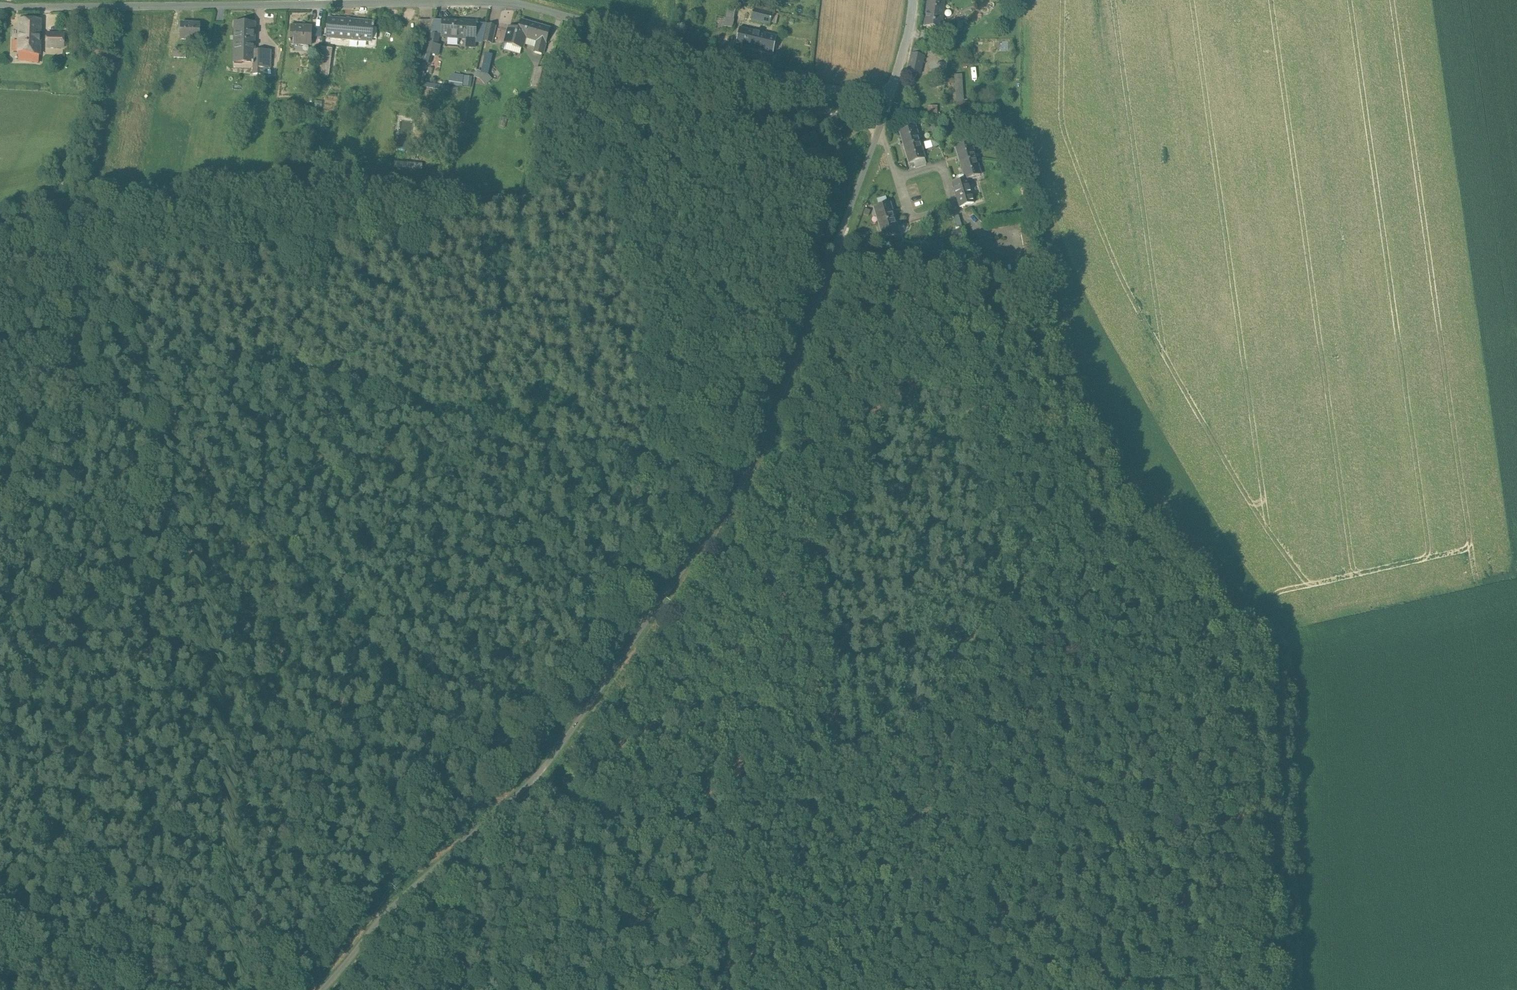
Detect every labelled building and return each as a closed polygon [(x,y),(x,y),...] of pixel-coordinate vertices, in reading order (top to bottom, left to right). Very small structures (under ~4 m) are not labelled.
[(935,0),(928,0),(924,26),(941,28),(944,1),(935,0)] [(770,6),(756,3),(755,9),(755,8),(752,20),(770,24),(773,12),(769,11),(770,6)] [(724,17),(726,17),(732,19),(734,9),(727,7),(724,17)] [(732,19),(726,17),(723,25),(733,27),(735,20),(732,19)] [(372,22),(328,19),(327,37),(371,40),(371,38),(372,27),(374,27),(374,23),(372,23),(372,22)] [(433,20),(419,19),(418,32),(430,32),(433,20)] [(460,21),(442,19),(441,35),(459,36),(460,21)] [(40,20),(20,20),(20,42),(19,53),(19,62),(28,62),(29,53),(39,53),(40,20)] [(477,21),(460,20),(460,21),(459,36),(459,37),(473,38),(475,38),(477,21)] [(521,20),(518,30),(509,27),(505,43),(512,45),(513,46),(519,48),(521,47),(522,47),(525,37),(537,40),(534,51),(543,53),(550,28),(521,20)] [(255,22),(234,22),(234,59),(242,60),(242,62),(252,62),(254,62),(254,49),(255,22)] [(189,23),(181,23),(180,39),(200,39),(200,24),(189,24),(189,23)] [(495,26),(488,24),(484,40),(491,42),(495,26)] [(312,26),(291,25),(291,43),(301,43),(311,44),(312,26)] [(314,26),(314,37),(322,37),(322,26),(314,26)] [(754,30),(740,27),(736,44),(750,48),(754,30)] [(777,35),(754,30),(750,48),(773,53),(777,35)] [(439,34),(432,32),(429,44),(437,46),(439,34)] [(63,34),(48,34),(47,46),(63,46),(63,34)] [(331,48),(321,47),(318,73),(327,74),(331,48)] [(186,48),(174,49),(174,57),(186,57),(186,48)] [(270,50),(254,49),(254,62),(252,62),(252,63),(253,64),(253,67),(262,67),(270,68),(270,50)] [(924,56),(911,53),(907,71),(920,74),(924,56)] [(549,71),(537,68),(532,85),(544,88),(549,71)] [(472,88),(474,76),(452,71),(449,83),(472,88)] [(484,74),(477,71),(475,76),(480,78),(485,84),(489,80),(484,74)] [(956,99),(964,98),(963,73),(955,73),(956,99)] [(448,91),(449,84),(423,81),(423,88),(448,91)] [(915,126),(900,131),(902,138),(904,137),(907,146),(920,142),(915,126)] [(435,131),(424,129),(423,135),(427,136),(425,145),(432,146),(435,131)] [(920,142),(907,146),(910,154),(907,155),(910,162),(924,158),(920,142)] [(971,143),(956,147),(958,154),(961,154),(963,162),(976,158),(971,143)] [(976,158),(963,162),(966,171),(964,171),(966,179),(966,178),(980,174),(976,158)] [(966,179),(953,183),(960,206),(973,202),(966,178),(966,179)] [(889,201),(874,206),(877,213),(879,213),(882,221),(894,217),(889,201)] [(959,214),(953,216),(956,227),(962,225),(959,214)] [(894,217),(882,221),(884,229),(882,230),(884,237),(899,233),(894,217)] [(1030,221),(1020,222),(1021,233),(1031,231),(1031,226),(1030,221)] [(1021,233),(1023,244),(1033,243),(1031,231),(1021,233)] [(978,239),(970,241),(973,249),(974,251),(980,249),(979,247),(980,246),(978,239)] [(1034,244),(1023,246),(1025,257),(1036,255),(1034,244)]
